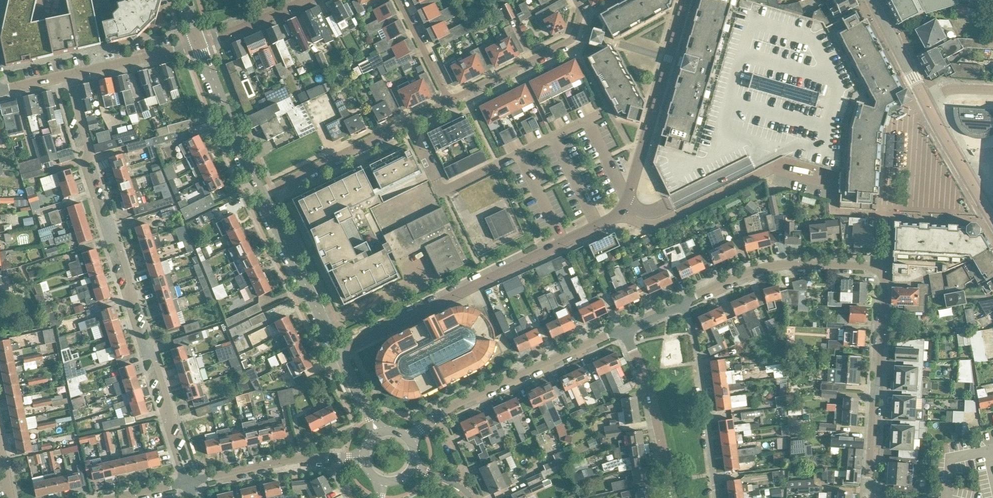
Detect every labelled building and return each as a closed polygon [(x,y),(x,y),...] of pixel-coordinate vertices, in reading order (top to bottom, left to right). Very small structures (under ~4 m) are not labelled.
[(0,39),(6,66),(53,55),(53,54),(78,49),(78,50),(101,44),(92,0),(67,0),(70,16),(31,24),(36,0),(9,0),(0,39)] [(114,21),(102,24),(106,40),(107,40),(108,44),(111,43),(130,39),(133,42),(137,38),(150,25),(154,26),(156,21),(161,3),(165,2),(164,0),(126,0),(124,2),(117,4),(118,10),(113,16),(114,21)] [(352,2),(358,14),(365,11),(361,3),(368,0),(357,0),(352,2)] [(662,13),(669,10),(668,9),(666,6),(669,5),(670,0),(634,0),(633,1),(620,9),(619,8),(608,14),(609,15),(602,19),(613,39),(620,36),(621,36),(632,30),(629,26),(636,23),(636,24),(637,23),(636,22),(643,19),(645,23),(656,17),(653,13),(660,9),(662,13)] [(746,0),(701,0),(698,11),(697,10),(696,11),(694,21),(693,22),(694,22),(690,37),(689,37),(689,38),(686,48),(686,49),(687,49),(685,56),(684,56),(684,57),(682,63),(680,69),(680,70),(681,70),(679,77),(678,77),(678,78),(675,88),(674,88),(675,89),(671,104),(670,103),(670,104),(667,114),(667,115),(668,115),(663,130),(662,131),(661,136),(662,137),(664,137),(661,146),(659,145),(658,145),(653,163),(670,196),(676,209),(675,210),(783,157),(801,148),(841,159),(840,173),(839,193),(841,193),(840,208),(872,210),(872,204),(875,204),(875,195),(876,195),(877,195),(877,194),(878,189),(878,188),(877,188),(878,173),(879,173),(879,172),(879,162),(879,161),(880,145),(881,134),(881,133),(882,128),(883,128),(883,127),(883,128),(883,126),(885,119),(886,115),(887,114),(887,113),(886,113),(888,109),(899,103),(900,105),(900,106),(902,106),(910,101),(911,101),(911,100),(906,91),(906,90),(904,90),(902,92),(894,76),(894,75),(894,74),(889,65),(888,65),(881,51),(881,50),(876,41),(876,40),(875,40),(868,27),(869,26),(868,26),(866,21),(865,20),(865,21),(864,21),(858,11),(857,12),(856,12),(849,16),(847,12),(846,11),(834,18),(832,14),(825,18),(820,9),(813,12),(811,20),(802,17),(783,12),(770,8),(747,1),(746,0)] [(747,1),(770,8),(767,0),(746,0),(747,1)] [(770,8),(783,12),(802,17),(803,13),(799,2),(784,6),(778,5),(776,0),(767,0),(770,8)] [(832,14),(834,18),(846,11),(858,6),(855,0),(830,0),(825,2),(832,14)] [(892,11),(899,25),(925,12),(926,14),(960,5),(959,0),(891,0),(892,2),(888,4),(892,11)] [(329,7),(334,16),(338,24),(344,20),(350,31),(356,27),(350,17),(353,16),(352,13),(347,4),(343,6),(340,1),(329,7)] [(369,36),(383,29),(382,29),(390,25),(387,19),(396,14),(390,2),(373,10),(378,20),(365,26),(369,36)] [(532,16),(525,2),(519,5),(522,12),(517,15),(520,22),(532,16)] [(433,19),(435,25),(436,26),(444,22),(457,15),(452,6),(439,12),(435,4),(434,3),(427,7),(426,7),(417,11),(424,24),(433,19)] [(501,7),(501,8),(505,14),(508,21),(515,17),(508,3),(501,7)] [(559,10),(555,3),(535,14),(541,24),(545,22),(552,34),(565,27),(558,14),(557,14),(556,12),(559,10)] [(300,15),(306,29),(307,29),(312,41),(314,44),(322,41),(314,25),(316,24),(325,44),(333,40),(319,6),(300,15)] [(957,6),(955,14),(967,16),(967,15),(976,17),(977,11),(968,10),(968,9),(957,6)] [(505,14),(499,17),(501,21),(503,20),(506,26),(509,24),(508,21),(505,14)] [(296,17),(285,22),(286,24),(284,26),(288,36),(291,35),(292,37),(295,36),(303,54),(311,50),(300,26),(296,17)] [(937,19),(927,26),(918,31),(928,49),(936,44),(946,38),(941,29),(942,29),(941,27),(953,27),(949,20),(937,19)] [(374,45),(378,54),(392,48),(391,47),(400,43),(399,43),(397,37),(406,33),(399,20),(390,25),(382,29),(383,29),(387,38),(374,45)] [(436,26),(435,25),(426,30),(433,42),(442,38),(445,44),(472,31),(466,22),(448,31),(444,22),(436,26)] [(509,39),(498,44),(507,62),(515,58),(514,58),(513,57),(518,55),(513,46),(519,43),(510,25),(504,28),(509,39)] [(281,35),(277,26),(267,30),(273,45),(276,43),(286,68),(294,64),(281,35)] [(592,31),(589,42),(600,45),(603,34),(592,31)] [(265,70),(275,65),(265,41),(261,32),(244,40),(251,57),(252,57),(258,54),(261,60),(257,62),(260,69),(264,68),(265,70)] [(383,63),(384,65),(388,73),(409,62),(406,56),(415,51),(409,39),(399,43),(400,43),(391,47),(392,48),(396,57),(383,63)] [(951,40),(937,48),(944,60),(948,58),(947,58),(964,49),(958,39),(951,40)] [(958,39),(964,49),(968,48),(992,49),(992,40),(958,39)] [(242,41),(231,45),(237,60),(241,58),(246,69),(252,67),(242,41)] [(485,45),(478,48),(484,60),(490,57),(495,66),(499,64),(499,65),(499,66),(507,62),(498,44),(487,50),(485,45)] [(618,105),(614,107),(617,114),(618,114),(618,113),(621,112),(622,114),(628,116),(626,120),(639,123),(643,111),(642,110),(644,104),(641,98),(640,99),(641,100),(638,101),(632,89),(626,78),(618,65),(619,65),(613,54),(612,54),(608,47),(588,59),(591,66),(597,77),(601,75),(604,81),(603,82),(604,82),(605,82),(608,88),(604,90),(610,101),(614,99),(618,105)] [(475,56),(464,62),(473,79),(481,75),(480,75),(479,74),(483,72),(479,63),(484,60),(478,48),(472,51),(475,56)] [(944,60),(937,48),(928,53),(919,58),(932,81),(945,74),(947,78),(950,76),(947,71),(954,67),(952,63),(951,64),(948,58),(944,60)] [(315,55),(321,69),(328,66),(322,53),(315,55)] [(377,68),(384,65),(383,63),(378,54),(372,57),(374,61),(369,64),(372,70),(377,68)] [(567,63),(562,66),(571,83),(582,77),(574,61),(567,64),(567,63)] [(233,62),(226,65),(245,114),(247,117),(254,128),(260,125),(261,126),(277,118),(283,116),(288,113),(294,125),(297,124),(309,118),(303,105),(296,109),(295,107),(291,100),(290,97),(270,106),(255,114),(245,91),(241,81),(237,71),(233,62)] [(473,79),(464,62),(453,67),(450,62),(444,65),(450,77),(456,74),(460,83),(464,81),(465,82),(464,83),(465,83),(473,79)] [(160,66),(163,76),(164,81),(167,80),(170,92),(178,90),(170,63),(160,66)] [(952,63),(954,67),(947,71),(950,76),(951,76),(952,78),(973,80),(974,65),(952,63)] [(983,65),(974,65),(973,80),(982,81),(983,65)] [(558,69),(552,72),(562,92),(573,87),(571,83),(562,66),(558,68),(558,69)] [(138,72),(140,82),(142,86),(144,86),(147,98),(155,96),(148,69),(138,72)] [(251,78),(241,81),(245,91),(252,88),(250,85),(259,81),(257,75),(256,76),(253,69),(248,71),(251,78)] [(546,74),(541,76),(552,98),(562,92),(552,72),(546,75),(546,74)] [(422,81),(411,86),(420,104),(427,100),(426,99),(430,97),(426,88),(431,85),(426,73),(419,76),(422,81)] [(127,74),(119,76),(116,77),(118,87),(119,93),(123,92),(126,106),(128,116),(131,121),(138,119),(127,74)] [(552,98),(541,76),(536,79),(537,80),(530,83),(538,98),(537,99),(539,104),(552,98)] [(111,95),(114,94),(111,78),(99,81),(105,108),(113,106),(111,95)] [(377,124),(377,125),(386,120),(385,119),(392,115),(391,113),(398,110),(383,79),(369,87),(378,105),(371,108),(375,116),(374,116),(378,124),(377,124)] [(92,98),(91,93),(89,83),(79,85),(85,113),(93,111),(90,98),(92,98)] [(153,87),(160,106),(167,102),(160,84),(153,87)] [(420,104),(411,86),(400,92),(397,87),(391,90),(397,102),(403,99),(407,108),(411,106),(412,107),(411,108),(412,108),(420,104)] [(517,88),(513,91),(523,112),(535,107),(524,86),(518,89),(517,88)] [(272,92),(265,95),(270,106),(290,97),(286,87),(272,93),(272,92)] [(52,134),(51,134),(51,136),(62,134),(59,124),(57,125),(53,107),(55,107),(52,91),(41,94),(45,109),(46,109),(49,124),(52,134)] [(509,94),(502,97),(510,113),(513,118),(523,112),(513,91),(508,93),(509,94)] [(583,92),(577,95),(583,106),(589,103),(583,92)] [(40,158),(39,158),(41,164),(42,163),(42,164),(58,159),(51,136),(51,134),(42,136),(37,115),(39,115),(35,95),(22,98),(26,118),(29,117),(32,132),(33,133),(40,158)] [(583,106),(577,95),(571,98),(577,109),(583,106)] [(496,99),(491,101),(500,118),(510,113),(502,97),(496,100),(496,99)] [(264,98),(258,102),(261,109),(268,106),(264,98)] [(138,102),(142,113),(149,110),(144,99),(138,102)] [(325,126),(333,142),(350,134),(351,136),(358,132),(358,133),(358,134),(367,130),(367,129),(366,129),(362,122),(361,122),(358,115),(351,118),(342,99),(335,103),(342,118),(325,126)] [(0,103),(0,105),(1,109),(0,109),(0,110),(1,110),(2,116),(3,116),(6,129),(15,127),(12,114),(19,112),(16,100),(0,103)] [(500,118),(491,101),(487,104),(487,105),(481,108),(489,124),(500,118)] [(562,103),(556,106),(561,117),(567,114),(562,103)] [(561,117),(556,106),(550,109),(553,116),(547,119),(549,123),(561,117)] [(953,108),(954,108),(959,108),(958,111),(958,114),(959,117),(960,120),(961,123),(963,126),(965,128),(967,130),(969,132),(972,133),(975,134),(978,135),(981,135),(984,134),(987,133),(990,132),(992,130),(992,110),(953,107),(953,108)] [(87,117),(88,122),(89,130),(98,128),(97,119),(96,120),(95,116),(87,117)] [(465,116),(452,122),(461,140),(474,134),(465,116)] [(533,117),(527,120),(533,131),(539,128),(533,117)] [(261,126),(262,129),(268,141),(284,133),(277,118),(261,126)] [(316,131),(309,118),(297,124),(294,125),(300,138),(316,131)] [(169,134),(177,132),(193,127),(191,120),(167,126),(169,134)] [(533,131),(527,120),(521,123),(527,134),(533,131)] [(452,122),(439,128),(448,146),(461,140),(452,122)] [(512,127),(506,130),(511,142),(517,139),(512,127)] [(448,146),(439,128),(427,134),(436,153),(448,146)] [(117,148),(126,146),(139,142),(135,130),(112,136),(114,140),(117,148)] [(511,142),(506,130),(500,133),(505,145),(511,142)] [(108,131),(97,134),(99,143),(111,140),(108,131)] [(177,132),(169,134),(152,138),(155,146),(179,139),(177,132)] [(192,155),(193,155),(205,149),(198,136),(197,136),(196,136),(194,137),(194,138),(182,144),(186,150),(182,152),(185,158),(192,155)] [(139,142),(126,146),(128,153),(155,146),(152,138),(139,142)] [(114,140),(94,145),(96,154),(117,148),(114,140)] [(75,159),(72,147),(57,152),(60,163),(75,159)] [(205,149),(193,155),(186,158),(192,171),(211,161),(214,160),(210,153),(208,155),(205,149)] [(481,150),(469,156),(474,167),(487,161),(481,150)] [(376,163),(362,170),(372,191),(379,188),(381,191),(414,174),(419,171),(412,157),(413,157),(410,151),(404,154),(404,153),(403,154),(399,156),(398,152),(391,156),(393,159),(389,161),(387,158),(380,161),(382,165),(378,167),(376,163)] [(110,158),(114,171),(127,167),(131,165),(127,154),(126,153),(123,154),(110,158)] [(469,156),(456,162),(462,173),(474,167),(469,156)] [(18,164),(21,174),(42,168),(41,164),(39,158),(18,164)] [(202,174),(205,180),(217,174),(211,161),(192,171),(195,178),(202,174)] [(462,173),(456,162),(443,169),(449,180),(462,173)] [(163,168),(169,181),(178,177),(172,164),(163,168)] [(114,171),(118,184),(131,180),(127,167),(114,171)] [(372,191),(362,170),(361,167),(292,200),(343,306),(399,279),(387,255),(392,253),(396,262),(397,261),(396,259),(388,243),(387,243),(382,246),(384,250),(373,256),(366,243),(365,243),(353,219),(349,210),(375,197),(372,191)] [(2,176),(2,174),(10,175),(11,171),(3,169),(3,168),(2,168),(0,168),(0,176),(2,176)] [(42,168),(21,174),(23,180),(44,175),(42,168)] [(52,189),(61,186),(74,182),(70,170),(50,176),(53,183),(43,186),(44,192),(45,191),(52,189)] [(155,172),(159,185),(166,182),(161,170),(155,172)] [(217,174),(205,180),(196,184),(198,189),(202,187),(205,195),(211,192),(211,193),(223,187),(217,174)] [(118,184),(122,197),(140,191),(136,178),(131,180),(118,184)] [(179,192),(173,179),(169,181),(174,194),(179,192)] [(61,186),(65,198),(78,194),(74,182),(61,186)] [(140,191),(122,197),(124,202),(121,203),(123,211),(139,206),(137,200),(142,198),(140,191)] [(180,210),(185,220),(215,205),(210,195),(180,210)] [(175,203),(172,196),(145,204),(147,212),(175,203)] [(802,196),(801,201),(813,205),(815,199),(802,196)] [(28,198),(14,198),(14,203),(14,206),(28,206),(28,198)] [(753,213),(755,214),(757,213),(758,213),(761,211),(757,208),(752,204),(749,201),(744,208),(752,214),(753,213)] [(68,208),(72,219),(85,215),(81,204),(68,208)] [(178,213),(176,206),(160,211),(163,218),(178,213)] [(442,207),(383,236),(387,243),(388,243),(396,259),(404,255),(404,257),(424,247),(439,277),(461,266),(469,262),(442,207)] [(485,219),(494,240),(514,231),(505,209),(485,219)] [(38,216),(42,229),(62,223),(58,210),(38,216)] [(213,210),(199,217),(196,219),(199,226),(202,224),(202,223),(216,217),(213,210)] [(755,214),(750,216),(758,249),(771,246),(767,232),(762,233),(758,213),(757,213),(755,214)] [(769,232),(775,230),(772,216),(771,214),(766,215),(769,232)] [(74,227),(75,231),(89,227),(85,215),(72,219),(67,221),(69,228),(74,227)] [(221,221),(228,234),(240,228),(234,215),(221,221)] [(772,216),(775,230),(776,233),(785,233),(785,244),(800,244),(800,232),(793,232),(793,223),(785,223),(785,215),(772,216)] [(736,240),(740,249),(744,246),(746,252),(758,249),(750,216),(744,219),(748,237),(736,240)] [(854,247),(874,248),(875,228),(864,228),(865,219),(845,218),(845,222),(849,222),(848,225),(853,226),(853,239),(855,239),(854,247)] [(809,226),(810,242),(827,240),(826,234),(839,233),(838,221),(825,222),(825,225),(809,226)] [(929,275),(942,272),(942,274),(971,262),(971,261),(992,249),(992,248),(984,233),(981,233),(982,229),(978,224),(972,224),(969,227),(968,228),(960,227),(960,226),(949,226),(949,227),(931,226),(931,225),(921,224),(921,225),(902,224),(902,223),(897,223),(894,282),(904,283),(910,283),(929,275)] [(135,228),(139,241),(158,235),(156,228),(150,231),(148,224),(135,228)] [(182,241),(183,241),(190,239),(184,226),(175,229),(180,242),(182,241)] [(66,234),(59,236),(59,237),(54,238),(56,245),(78,238),(79,244),(93,240),(89,227),(75,231),(66,234)] [(228,234),(234,246),(247,240),(240,228),(228,234)] [(719,229),(713,231),(725,260),(737,255),(735,251),(740,249),(736,240),(731,242),(726,244),(719,229)] [(39,234),(42,242),(52,239),(50,230),(39,234)] [(703,254),(707,263),(712,261),(713,265),(725,260),(713,231),(706,234),(713,250),(708,252),(707,249),(702,251),(703,254)] [(139,241),(143,254),(156,250),(156,249),(162,247),(158,235),(139,241)] [(589,245),(593,256),(594,258),(620,246),(615,237),(611,235),(589,245)] [(641,240),(643,245),(653,241),(651,236),(641,240)] [(190,239),(183,241),(188,253),(194,251),(190,239)] [(228,249),(234,261),(235,262),(253,253),(247,240),(234,246),(228,249)] [(685,242),(679,245),(692,274),(705,269),(703,265),(701,262),(700,259),(699,256),(693,259),(685,242)] [(679,244),(663,250),(665,256),(671,253),(677,255),(680,264),(675,267),(681,279),(692,274),(679,245),(679,244)] [(45,250),(48,257),(60,253),(58,246),(45,250)] [(205,247),(202,249),(206,259),(210,257),(205,247)] [(68,264),(71,271),(100,262),(96,249),(75,256),(77,261),(68,264)] [(971,261),(971,262),(947,275),(948,286),(944,287),(945,293),(966,289),(965,284),(975,279),(979,286),(992,278),(992,249),(971,261)] [(143,254),(148,266),(160,262),(156,250),(143,254)] [(618,259),(615,253),(614,252),(607,255),(610,262),(618,259)] [(233,262),(240,275),(259,265),(253,253),(235,262),(234,261),(233,262)] [(656,253),(646,257),(661,289),(672,283),(666,271),(660,273),(656,265),(655,265),(652,259),(657,256),(656,253)] [(564,266),(560,257),(551,261),(555,270),(564,266)] [(642,277),(637,279),(642,292),(647,290),(649,294),(661,289),(646,257),(641,259),(643,263),(642,263),(647,273),(641,276),(642,277)] [(202,262),(207,275),(214,272),(213,271),(212,267),(208,259),(206,260),(202,262)] [(88,272),(90,276),(103,272),(100,262),(71,271),(73,277),(88,272)] [(148,266),(152,279),(164,275),(160,262),(148,266)] [(550,262),(535,269),(540,280),(547,276),(546,273),(554,270),(550,262)] [(194,266),(198,277),(204,275),(199,264),(195,265),(194,266)] [(245,288),(265,278),(259,265),(240,275),(235,277),(241,290),(245,288)] [(613,270),(613,271),(614,271),(616,276),(628,304),(640,298),(638,294),(642,292),(637,279),(632,282),(634,285),(628,288),(619,268),(613,270)] [(76,287),(78,294),(107,285),(103,272),(90,276),(92,282),(76,287)] [(212,288),(218,285),(219,285),(214,272),(207,275),(212,288)] [(942,272),(929,275),(932,295),(945,293),(944,287),(942,274),(942,272)] [(152,279),(156,292),(174,286),(170,273),(164,275),(152,279)] [(198,277),(203,290),(209,288),(204,275),(198,277)] [(604,294),(610,307),(615,305),(616,309),(628,304),(616,276),(612,278),(611,278),(617,293),(611,296),(609,292),(604,294)] [(503,284),(510,298),(525,291),(519,277),(503,284)] [(265,278),(245,288),(250,299),(258,296),(259,297),(271,291),(265,278)] [(837,285),(836,292),(866,294),(867,284),(852,283),(852,280),(841,279),(841,285),(837,285)] [(792,283),(794,290),(799,291),(806,291),(807,281),(801,280),(792,283)] [(983,286),(988,294),(992,291),(992,281),(983,286)] [(0,286),(0,305),(5,304),(4,297),(11,296),(9,284),(0,286)] [(107,285),(78,294),(80,300),(96,294),(98,302),(111,298),(107,285)] [(218,285),(212,288),(218,302),(224,299),(218,285)] [(596,318),(588,301),(581,285),(576,287),(585,308),(578,311),(584,323),(596,318)] [(598,296),(588,301),(596,318),(607,313),(606,309),(610,307),(604,294),(600,285),(594,288),(598,296)] [(893,297),(892,305),(906,306),(906,312),(916,312),(923,312),(924,307),(924,298),(924,294),(925,293),(928,291),(928,288),(929,288),(929,286),(919,285),(919,290),(906,289),(893,288),(893,297)] [(160,304),(176,299),(178,299),(174,286),(156,292),(160,304)] [(783,304),(788,304),(791,305),(787,290),(779,292),(778,286),(763,290),(765,300),(766,302),(768,310),(776,309),(774,301),(781,299),(782,304),(783,304)] [(209,288),(203,290),(208,302),(214,300),(209,288)] [(794,290),(787,290),(791,305),(798,305),(799,291),(794,290)] [(552,291),(546,294),(553,311),(557,320),(563,333),(575,327),(569,315),(566,309),(561,311),(554,297),(552,291)] [(866,294),(836,292),(831,292),(831,298),(836,298),(836,303),(866,304),(866,294)] [(944,295),(947,308),(967,304),(965,292),(944,295)] [(47,305),(43,293),(34,296),(40,307),(47,305)] [(754,293),(741,298),(755,328),(760,325),(753,309),(759,306),(754,293)] [(548,313),(553,311),(546,294),(537,297),(542,309),(546,307),(548,313)] [(755,328),(741,298),(730,303),(735,316),(741,314),(749,331),(755,328)] [(164,317),(176,313),(180,312),(176,299),(160,304),(164,317)] [(979,302),(987,316),(992,312),(992,300),(979,302)] [(225,320),(228,326),(262,310),(259,303),(225,320)] [(50,305),(43,307),(45,315),(52,313),(50,305)] [(87,328),(91,327),(118,319),(114,307),(101,311),(103,318),(97,320),(96,317),(85,321),(87,328)] [(376,365),(376,366),(376,368),(376,369),(376,370),(376,371),(376,372),(376,374),(377,377),(378,379),(380,383),(385,389),(386,390),(387,391),(388,392),(389,393),(390,394),(391,394),(393,396),(396,397),(399,398),(402,399),(406,399),(409,399),(412,399),(415,399),(418,398),(421,397),(428,393),(432,392),(438,388),(439,389),(440,389),(439,386),(443,384),(444,387),(445,386),(445,385),(479,368),(480,368),(481,367),(482,366),(483,366),(484,365),(485,364),(486,363),(487,362),(488,360),(489,359),(511,349),(504,333),(495,337),(494,334),(494,331),(493,328),(492,326),(491,324),(490,323),(489,321),(488,320),(487,318),(485,317),(484,316),(482,314),(481,313),(480,313),(479,312),(478,312),(477,311),(476,311),(475,310),(472,309),(469,308),(466,308),(463,307),(461,307),(458,308),(455,308),(453,309),(450,310),(434,317),(434,316),(432,317),(433,319),(425,323),(424,321),(423,322),(424,323),(418,325),(415,327),(402,333),(399,335),(392,338),(391,338),(389,340),(387,342),(384,344),(383,346),(381,349),(379,352),(378,355),(377,358),(376,361),(376,364),(376,365)] [(721,307),(709,313),(717,330),(728,325),(733,338),(739,335),(735,328),(731,318),(727,320),(721,307)] [(826,328),(845,329),(846,329),(846,323),(856,324),(856,322),(865,322),(866,308),(849,308),(848,315),(837,315),(837,323),(826,322),(826,328)] [(965,310),(969,333),(978,332),(978,331),(973,308),(965,310)] [(504,333),(510,330),(501,311),(495,313),(504,333)] [(176,313),(164,317),(168,330),(180,326),(176,313)] [(229,330),(232,336),(266,320),(263,313),(249,319),(250,320),(229,330)] [(717,330),(709,313),(698,318),(703,331),(710,328),(717,344),(707,349),(710,356),(725,349),(722,342),(723,342),(717,330)] [(275,323),(281,335),(294,329),(287,316),(275,323)] [(518,319),(521,325),(531,347),(542,342),(537,329),(531,331),(525,316),(518,319)] [(49,323),(51,327),(57,326),(57,328),(59,328),(63,321),(63,319),(56,321),(49,323)] [(95,339),(108,335),(122,331),(118,319),(91,327),(95,339)] [(563,333),(557,320),(546,325),(552,338),(563,333)] [(184,326),(186,333),(201,329),(199,321),(184,326)] [(743,324),(735,328),(739,335),(742,342),(749,339),(743,324)] [(521,325),(515,327),(519,337),(513,340),(519,353),(531,347),(521,325)] [(281,335),(287,348),(300,342),(294,329),(281,335)] [(844,341),(844,345),(849,346),(854,346),(863,346),(864,332),(854,331),(845,330),(844,341)] [(969,333),(969,334),(971,339),(983,337),(982,330),(978,331),(978,332),(969,333)] [(96,345),(98,351),(98,352),(125,343),(122,331),(108,335),(110,340),(96,345)] [(202,332),(187,336),(189,343),(204,339),(202,332)] [(972,345),(971,339),(969,334),(962,335),(964,346),(972,345)] [(59,338),(61,350),(69,348),(66,336),(59,338)] [(971,339),(972,345),(985,343),(983,337),(971,339)] [(897,361),(908,361),(924,362),(925,339),(906,342),(905,349),(897,349),(897,361)] [(12,351),(19,349),(18,342),(10,343),(9,340),(0,342),(0,354),(12,351)] [(828,343),(828,349),(834,349),(843,350),(844,345),(844,341),(840,341),(828,340),(828,343)] [(286,364),(287,364),(306,355),(303,349),(305,348),(302,341),(300,342),(287,348),(281,350),(287,363),(286,364)] [(98,352),(98,351),(91,353),(93,360),(98,358),(100,363),(109,360),(107,355),(114,353),(116,360),(129,355),(125,343),(98,352)] [(972,345),(973,351),(986,348),(985,343),(972,345)] [(171,350),(175,362),(187,359),(188,359),(194,357),(190,345),(184,347),(184,346),(171,350)] [(236,357),(232,345),(216,350),(220,362),(229,360),(233,358),(236,357)] [(61,350),(64,362),(73,360),(69,348),(61,350)] [(986,348),(973,351),(974,357),(987,354),(986,348)] [(0,365),(14,362),(12,351),(0,354),(0,363),(0,365)] [(616,353),(604,358),(621,395),(633,390),(629,382),(624,385),(616,368),(622,366),(619,359),(616,353)] [(987,354),(974,357),(975,363),(988,361),(987,354)] [(287,364),(294,379),(301,376),(300,373),(312,367),(306,355),(287,364)] [(836,356),(835,369),(859,371),(860,357),(836,356)] [(240,365),(237,357),(236,357),(229,360),(231,368),(240,365)] [(621,395),(604,358),(592,364),(598,376),(605,373),(616,398),(621,395)] [(64,362),(67,380),(78,377),(74,359),(73,360),(64,362)] [(175,362),(179,375),(192,371),(188,359),(187,359),(175,362)] [(710,361),(712,374),(725,372),(724,359),(710,361)] [(242,361),(245,369),(252,365),(251,363),(250,363),(248,360),(246,360),(242,361)] [(896,367),(896,379),(923,380),(924,362),(908,361),(907,367),(896,367)] [(971,383),(973,383),(974,383),(972,361),(964,361),(963,382),(971,383)] [(0,365),(3,376),(16,374),(14,362),(0,365)] [(115,383),(136,377),(132,365),(119,369),(121,374),(105,379),(107,386),(115,383)] [(254,368),(246,372),(248,376),(256,372),(254,368)] [(583,368),(571,373),(581,396),(582,398),(588,395),(583,384),(589,381),(583,368)] [(820,390),(821,390),(840,390),(845,391),(845,384),(858,385),(859,371),(835,369),(828,369),(827,382),(821,381),(821,384),(820,390)] [(179,375),(183,388),(196,384),(192,371),(179,375)] [(712,374),(713,386),(727,384),(725,372),(712,374)] [(294,379),(298,387),(304,384),(303,383),(309,380),(306,373),(301,376),(294,379)] [(581,396),(571,373),(559,379),(565,392),(572,389),(576,398),(581,396)] [(3,376),(5,388),(19,385),(16,374),(3,376)] [(245,375),(235,379),(240,392),(249,388),(245,375)] [(78,377),(67,380),(71,397),(83,394),(78,378),(78,377)] [(125,387),(127,393),(140,389),(136,377),(115,383),(117,389),(125,387)] [(906,391),(906,397),(917,398),(922,399),(923,380),(896,379),(895,382),(894,382),(893,388),(895,388),(895,390),(906,391)] [(304,384),(298,387),(301,394),(313,388),(309,380),(303,383),(304,384)] [(600,380),(594,383),(599,393),(600,393),(605,391),(600,380)] [(713,386),(715,398),(729,396),(728,391),(744,389),(743,382),(727,384),(713,386)] [(196,384),(183,388),(187,402),(192,400),(195,407),(204,404),(209,402),(207,395),(204,396),(199,383),(196,384)] [(550,383),(538,388),(555,426),(559,424),(561,423),(551,400),(556,398),(550,383)] [(599,393),(594,383),(590,385),(597,399),(602,397),(600,393),(599,393)] [(5,388),(7,399),(21,396),(19,385),(5,388)] [(981,409),(992,407),(992,387),(978,389),(981,409)] [(555,426),(538,388),(526,394),(533,408),(538,406),(549,429),(555,426)] [(121,408),(144,401),(140,389),(127,393),(121,395),(123,401),(125,406),(121,408)] [(292,389),(285,390),(288,405),(295,403),(292,389)] [(288,405),(285,390),(278,392),(278,395),(279,397),(281,406),(288,405)] [(840,390),(821,390),(821,397),(836,398),(836,391),(840,391),(840,390)] [(249,393),(236,397),(238,405),(251,402),(249,393)] [(729,396),(715,398),(717,412),(731,410),(730,403),(746,401),(752,400),(751,394),(729,396)] [(787,406),(787,395),(775,397),(777,408),(787,406)] [(7,399),(10,410),(23,407),(21,396),(7,399)] [(71,400),(74,409),(74,410),(80,408),(86,406),(83,396),(71,400)] [(892,408),(916,409),(917,398),(906,397),(895,396),(894,399),(893,398),(892,405),(894,405),(894,408),(892,408)] [(51,398),(42,400),(42,403),(43,406),(52,404),(53,406),(68,403),(67,398),(52,401),(51,398)] [(516,398),(505,403),(513,422),(519,435),(526,432),(518,415),(523,413),(516,398)] [(621,400),(623,412),(638,409),(636,398),(621,400)] [(836,405),(835,411),(857,413),(857,399),(843,399),(842,406),(836,405)] [(966,400),(965,412),(965,413),(970,414),(977,413),(976,401),(966,400)] [(125,406),(123,401),(113,404),(114,406),(109,408),(110,411),(115,409),(115,410),(121,408),(125,406)] [(144,401),(121,408),(123,414),(132,411),(135,417),(148,413),(144,401)] [(591,410),(592,414),(601,410),(602,412),(613,407),(611,401),(591,410)] [(788,403),(789,416),(801,415),(801,414),(803,414),(802,401),(788,403)] [(500,423),(495,425),(501,441),(502,441),(503,443),(508,441),(500,423),(507,420),(509,424),(513,422),(505,403),(493,409),(500,423)] [(195,417),(193,418),(194,422),(213,416),(210,405),(193,410),(195,417)] [(331,406),(318,412),(324,425),(337,418),(331,406)] [(588,411),(586,406),(581,408),(578,410),(580,415),(588,411)] [(10,410),(12,421),(25,418),(23,407),(10,410)] [(893,420),(904,421),(904,420),(916,421),(916,409),(892,408),(894,408),(894,411),(892,411),(892,418),(893,418),(893,420)] [(638,409),(623,412),(625,424),(640,422),(638,409)] [(763,410),(740,413),(741,419),(763,416),(763,410)] [(857,413),(835,411),(834,411),(833,425),(820,424),(820,430),(836,431),(837,425),(856,426),(857,413)] [(965,412),(954,411),(953,423),(962,423),(962,436),(970,434),(967,424),(965,423),(965,413),(965,412)] [(324,425),(318,412),(306,419),(312,431),(324,425)] [(483,413),(471,418),(481,439),(488,436),(492,445),(501,441),(495,425),(490,428),(483,413)] [(126,424),(124,417),(102,422),(103,429),(126,424)] [(12,421),(14,432),(28,430),(25,418),(12,421)] [(276,418),(269,420),(270,427),(273,440),(286,437),(284,427),(284,424),(277,426),(276,418)] [(481,439),(471,418),(460,424),(461,425),(459,426),(459,428),(460,431),(462,432),(464,432),(467,438),(468,442),(474,439),(477,445),(478,445),(482,452),(477,454),(480,460),(489,457),(481,439)] [(718,421),(720,434),(734,432),(744,431),(744,430),(750,429),(750,430),(759,429),(758,423),(749,424),(749,423),(733,425),(732,419),(718,421)] [(255,423),(257,430),(260,443),(273,440),(270,427),(269,420),(255,423)] [(620,425),(616,425),(615,420),(609,420),(610,426),(604,427),(604,434),(599,436),(600,444),(604,444),(606,438),(621,436),(620,425)] [(892,434),(892,438),(915,439),(919,440),(920,421),(916,421),(904,420),(904,421),(904,427),(893,426),(893,428),(891,428),(891,434),(892,434)] [(559,424),(555,426),(559,438),(565,435),(561,423),(559,424)] [(216,431),(218,439),(221,452),(234,449),(231,436),(229,428),(216,431)] [(14,432),(16,443),(30,441),(28,430),(14,432)] [(257,430),(244,433),(247,446),(260,443),(257,430)] [(618,441),(619,448),(628,446),(643,444),(641,432),(626,434),(627,440),(618,441)] [(720,434),(722,446),(735,444),(734,432),(720,434)] [(244,433),(231,436),(234,449),(247,446),(244,433)] [(830,448),(844,449),(862,450),(863,439),(831,436),(830,448)] [(790,438),(789,459),(805,457),(804,456),(804,447),(803,437),(790,438)] [(777,439),(778,449),(787,448),(786,438),(777,439)] [(915,439),(892,438),(892,441),(890,441),(890,447),(892,447),(892,449),(903,450),(902,458),(918,458),(919,450),(914,450),(915,439)] [(221,452),(218,439),(205,442),(208,455),(221,452)] [(30,441),(16,443),(19,455),(32,452),(38,451),(37,445),(31,446),(30,441)] [(628,446),(619,448),(621,460),(630,458),(645,456),(643,444),(628,446)] [(722,446),(723,458),(754,454),(753,448),(736,450),(735,444),(722,446)] [(511,455),(508,449),(498,454),(500,459),(511,455)] [(842,471),(846,471),(846,469),(860,470),(862,450),(844,449),(842,471)] [(139,451),(134,452),(138,470),(149,468),(146,454),(140,456),(139,451)] [(538,474),(541,480),(542,481),(569,468),(566,461),(567,460),(563,451),(553,455),(555,460),(543,465),(545,470),(540,472),(540,473),(538,474)] [(123,455),(124,459),(127,473),(138,470),(134,452),(123,455)] [(158,452),(146,454),(149,468),(161,465),(158,452)] [(457,452),(452,454),(455,461),(457,465),(462,462),(457,452)] [(773,453),(774,461),(784,460),(784,452),(773,453)] [(754,454),(723,458),(725,471),(739,470),(738,463),(754,461),(754,454)] [(628,470),(632,470),(647,467),(645,456),(630,458),(621,460),(615,461),(602,464),(604,471),(623,465),(627,465),(628,470)] [(885,473),(885,474),(913,475),(914,474),(915,468),(914,467),(914,464),(917,464),(917,458),(904,458),(904,464),(890,463),(890,465),(888,464),(886,473),(885,473)] [(124,459),(113,462),(116,475),(127,473),(124,459)] [(54,470),(54,473),(58,492),(70,489),(67,476),(61,477),(60,469),(56,469),(54,461),(49,462),(52,471),(54,470)] [(105,478),(102,464),(91,467),(89,461),(84,462),(87,476),(92,474),(93,480),(99,479),(100,481),(103,480),(104,478),(105,478)] [(113,462),(102,464),(105,478),(116,475),(113,462)] [(480,469),(486,481),(500,475),(494,463),(480,469)] [(647,467),(632,470),(633,475),(626,477),(627,479),(611,483),(613,492),(635,486),(634,482),(648,480),(647,467)] [(846,469),(846,471),(847,471),(846,477),(843,477),(842,484),(843,485),(858,486),(858,483),(859,483),(860,470),(846,469)] [(772,472),(773,480),(774,479),(774,482),(784,481),(785,470),(772,472)] [(588,479),(586,471),(578,474),(575,475),(578,483),(588,479)] [(54,473),(44,476),(48,494),(58,492),(54,473)] [(67,476),(70,489),(81,487),(78,473),(67,476)] [(525,480),(529,486),(541,480),(538,474),(525,480)] [(914,475),(885,474),(886,474),(886,483),(888,483),(888,485),(897,485),(897,491),(919,493),(920,487),(913,486),(914,475)] [(500,475),(486,481),(491,494),(506,487),(512,484),(509,478),(503,481),(500,475)] [(48,494),(44,476),(32,478),(36,497),(48,494)] [(306,483),(307,488),(307,489),(314,488),(319,497),(331,491),(324,476),(311,482),(306,483)] [(726,481),(728,494),(742,492),(748,491),(747,484),(741,485),(740,479),(726,481)] [(541,480),(529,486),(531,493),(544,487),(542,481),(541,480)] [(299,489),(307,488),(306,483),(306,481),(292,483),(293,492),(300,492),(299,489)] [(263,485),(266,495),(266,497),(284,497),(288,497),(286,486),(280,487),(279,482),(263,485)] [(242,497),(258,497),(256,487),(240,490),(242,497)] [(651,490),(637,493),(636,489),(621,493),(622,497),(625,497),(628,497),(652,497),(651,490)] [(772,497),(780,497),(782,497),(780,489),(770,490),(772,497)]
